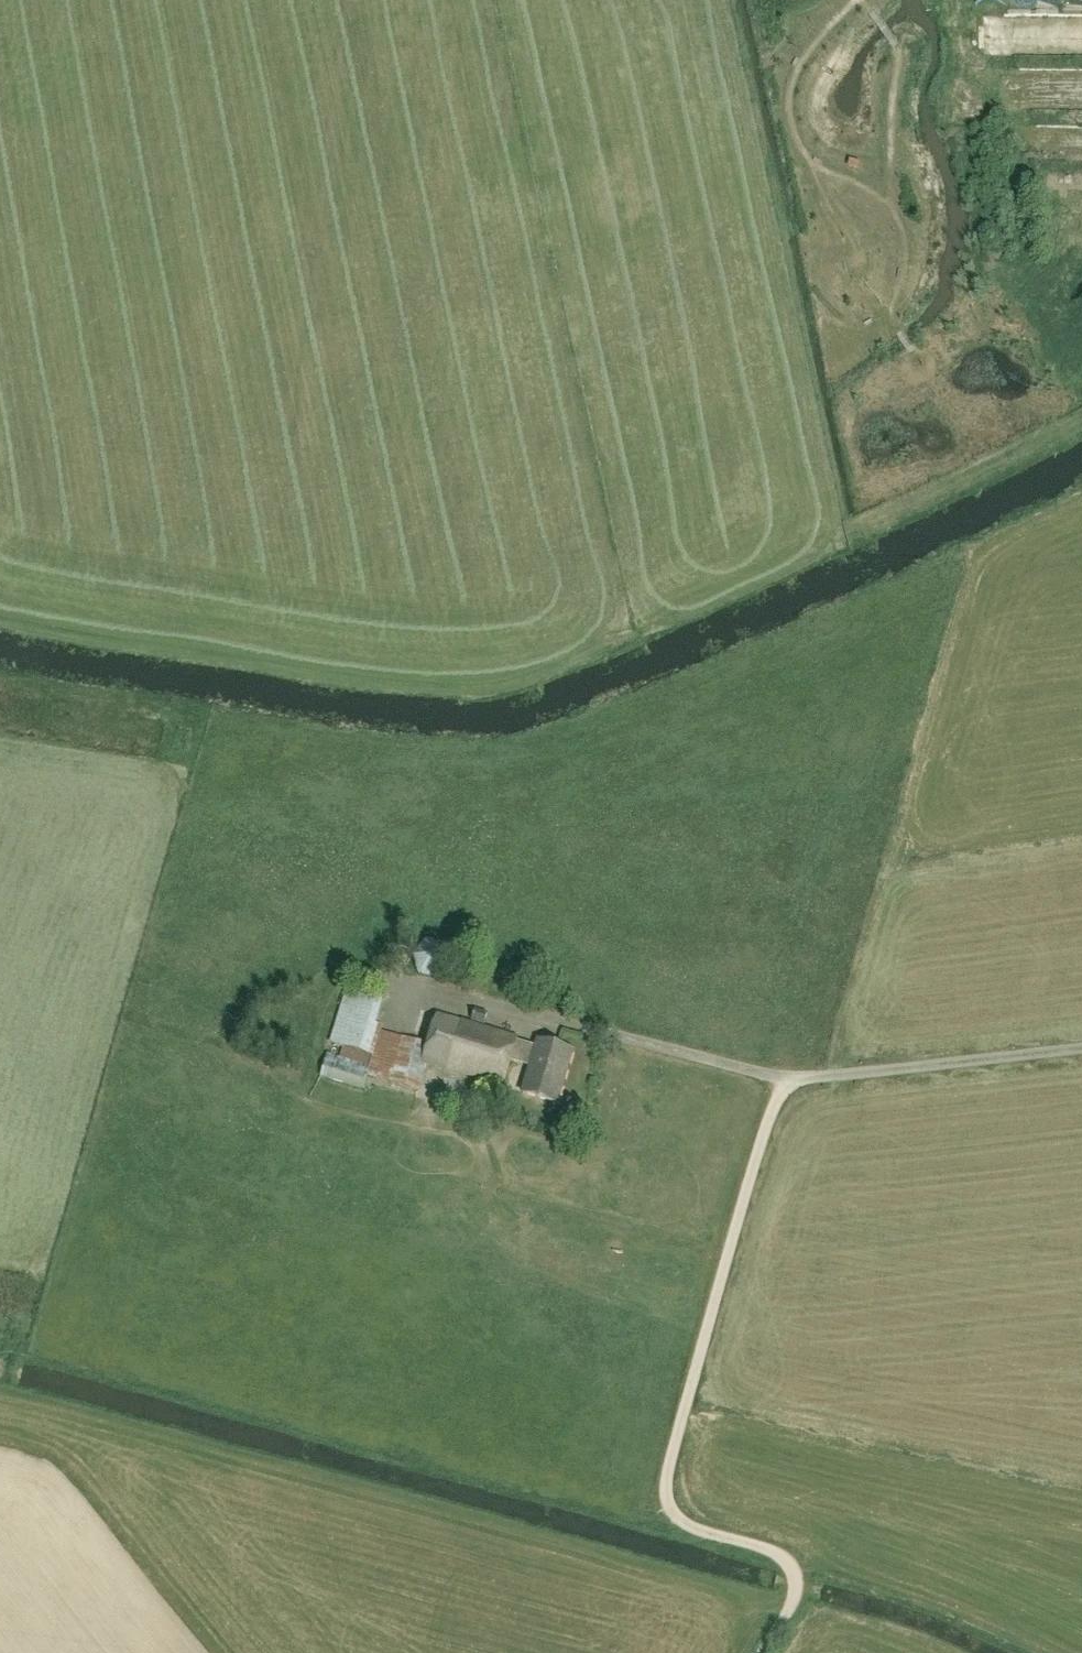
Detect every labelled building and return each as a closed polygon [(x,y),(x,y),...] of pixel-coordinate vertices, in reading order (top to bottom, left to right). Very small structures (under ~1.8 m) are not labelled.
[(439,981),(454,964),(448,945),(427,941),(413,957),(420,976),(439,981)] [(437,1013),(428,1045),(381,1032),(382,1026),(376,1023),(384,997),(347,986),(330,1043),(335,1045),(332,1055),(328,1054),(321,1077),(363,1090),(368,1076),(419,1091),(428,1061),(504,1084),(511,1060),(531,1066),(523,1092),(557,1102),(573,1051),(539,1040),(537,1046),(517,1040),(518,1038),(437,1013)] [(484,1025),(488,1012),(475,1008),(471,1021),(484,1025)]
